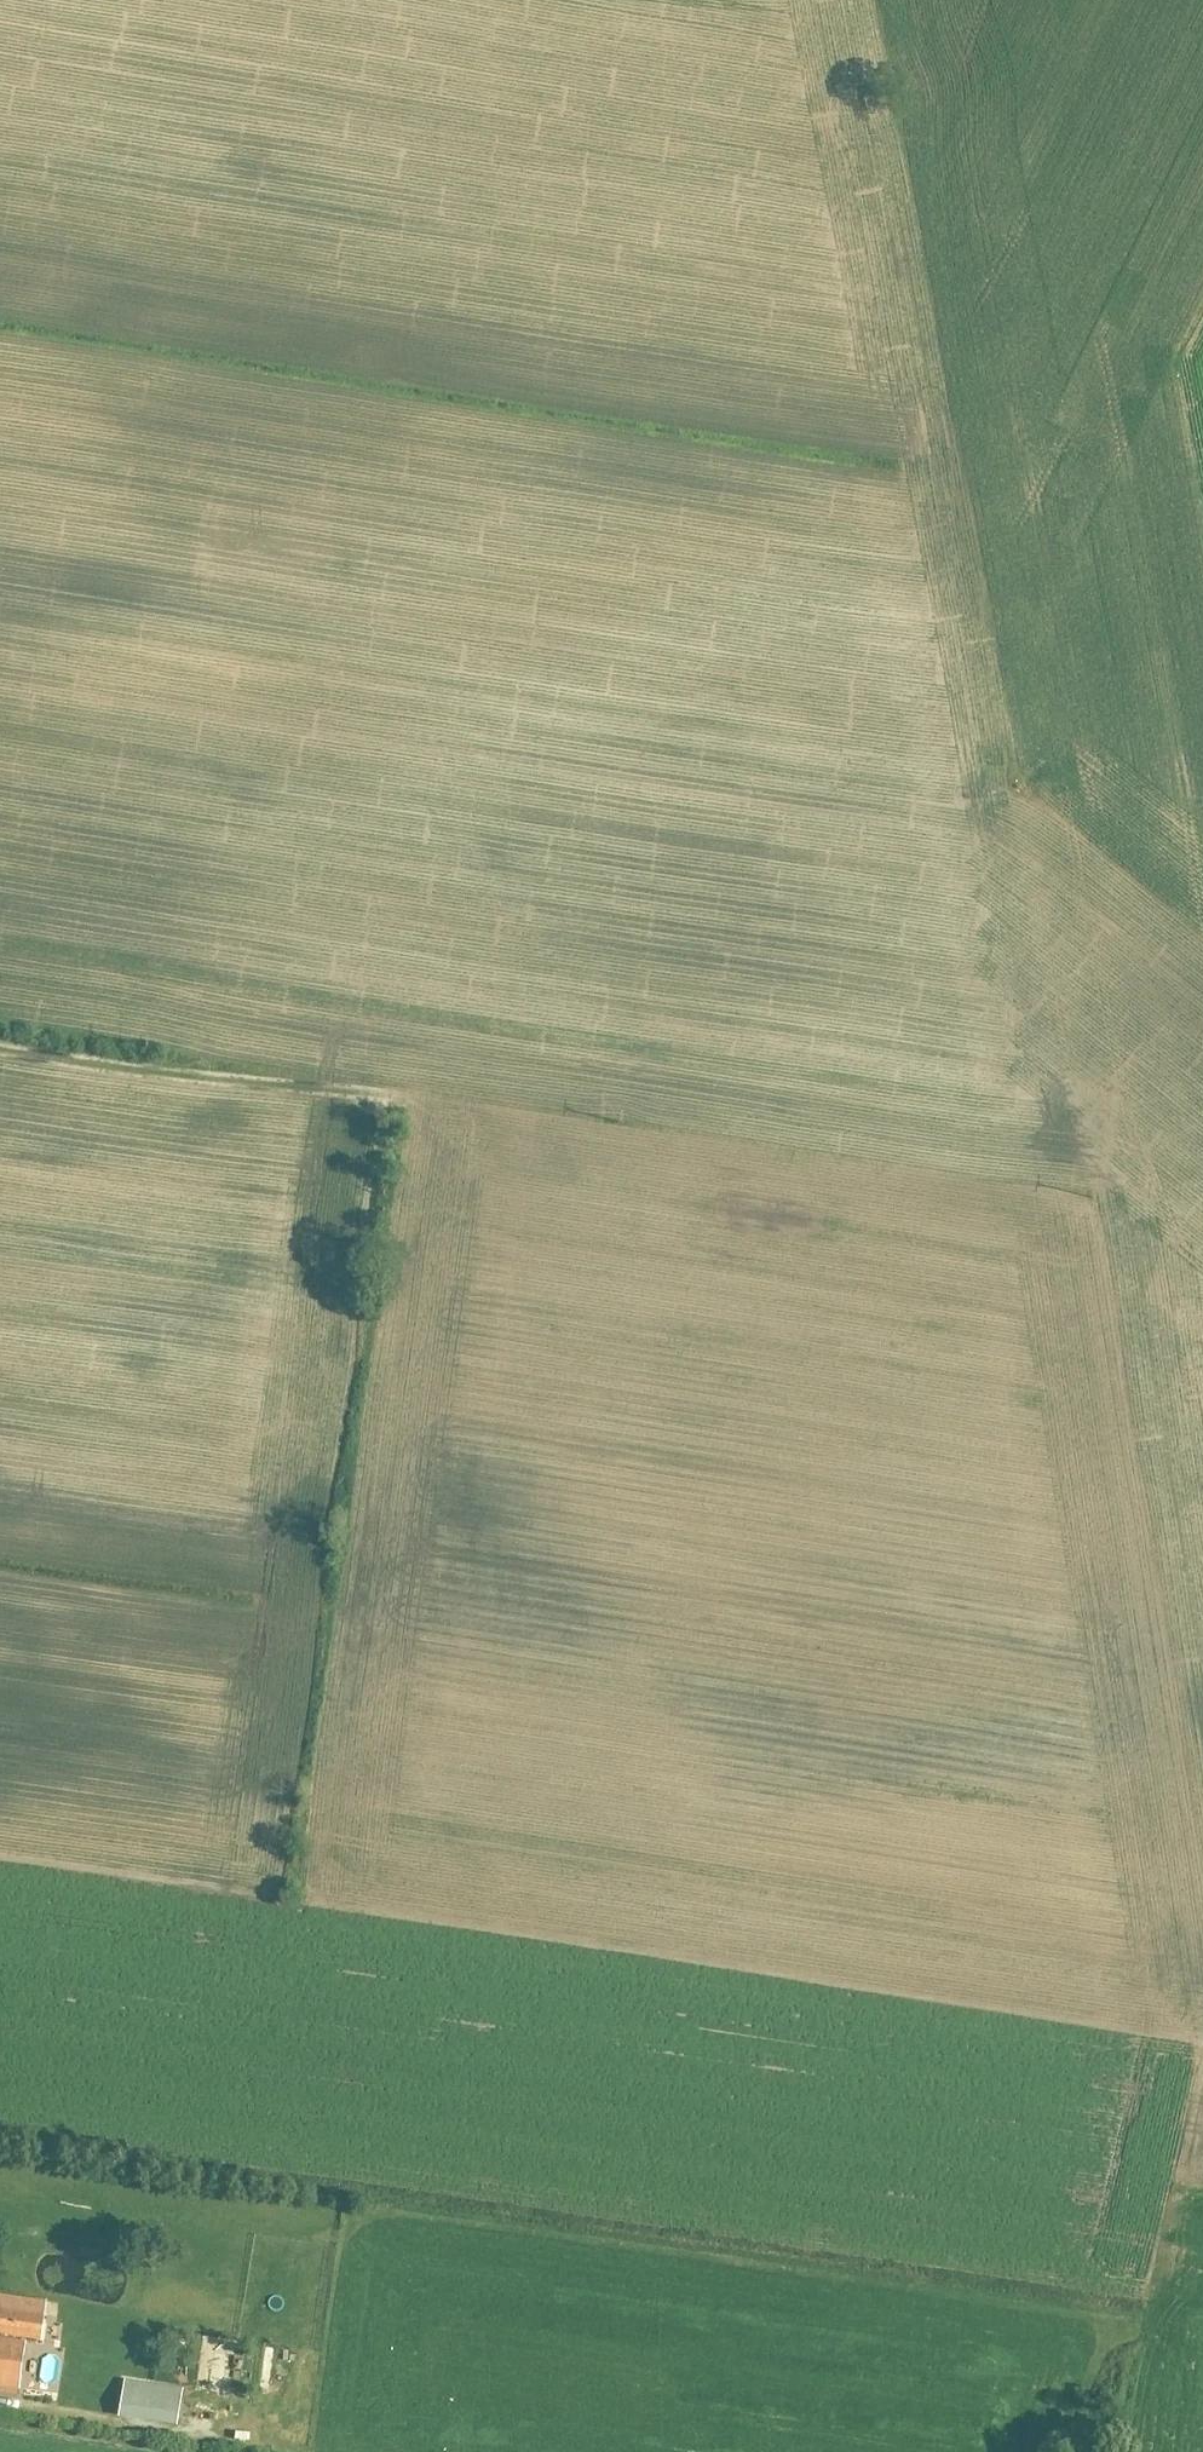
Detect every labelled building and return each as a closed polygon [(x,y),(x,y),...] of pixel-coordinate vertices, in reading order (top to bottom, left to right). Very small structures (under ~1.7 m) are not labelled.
[(0,2298),(0,2339),(38,2345),(42,2321),(41,2321),(44,2305),(0,2298)] [(179,2396),(232,2404),(242,2333),(189,2325),(179,2396)] [(15,2395),(22,2360),(0,2356),(0,2392),(15,2395)] [(114,2385),(107,2421),(168,2432),(174,2397),(114,2385)]
